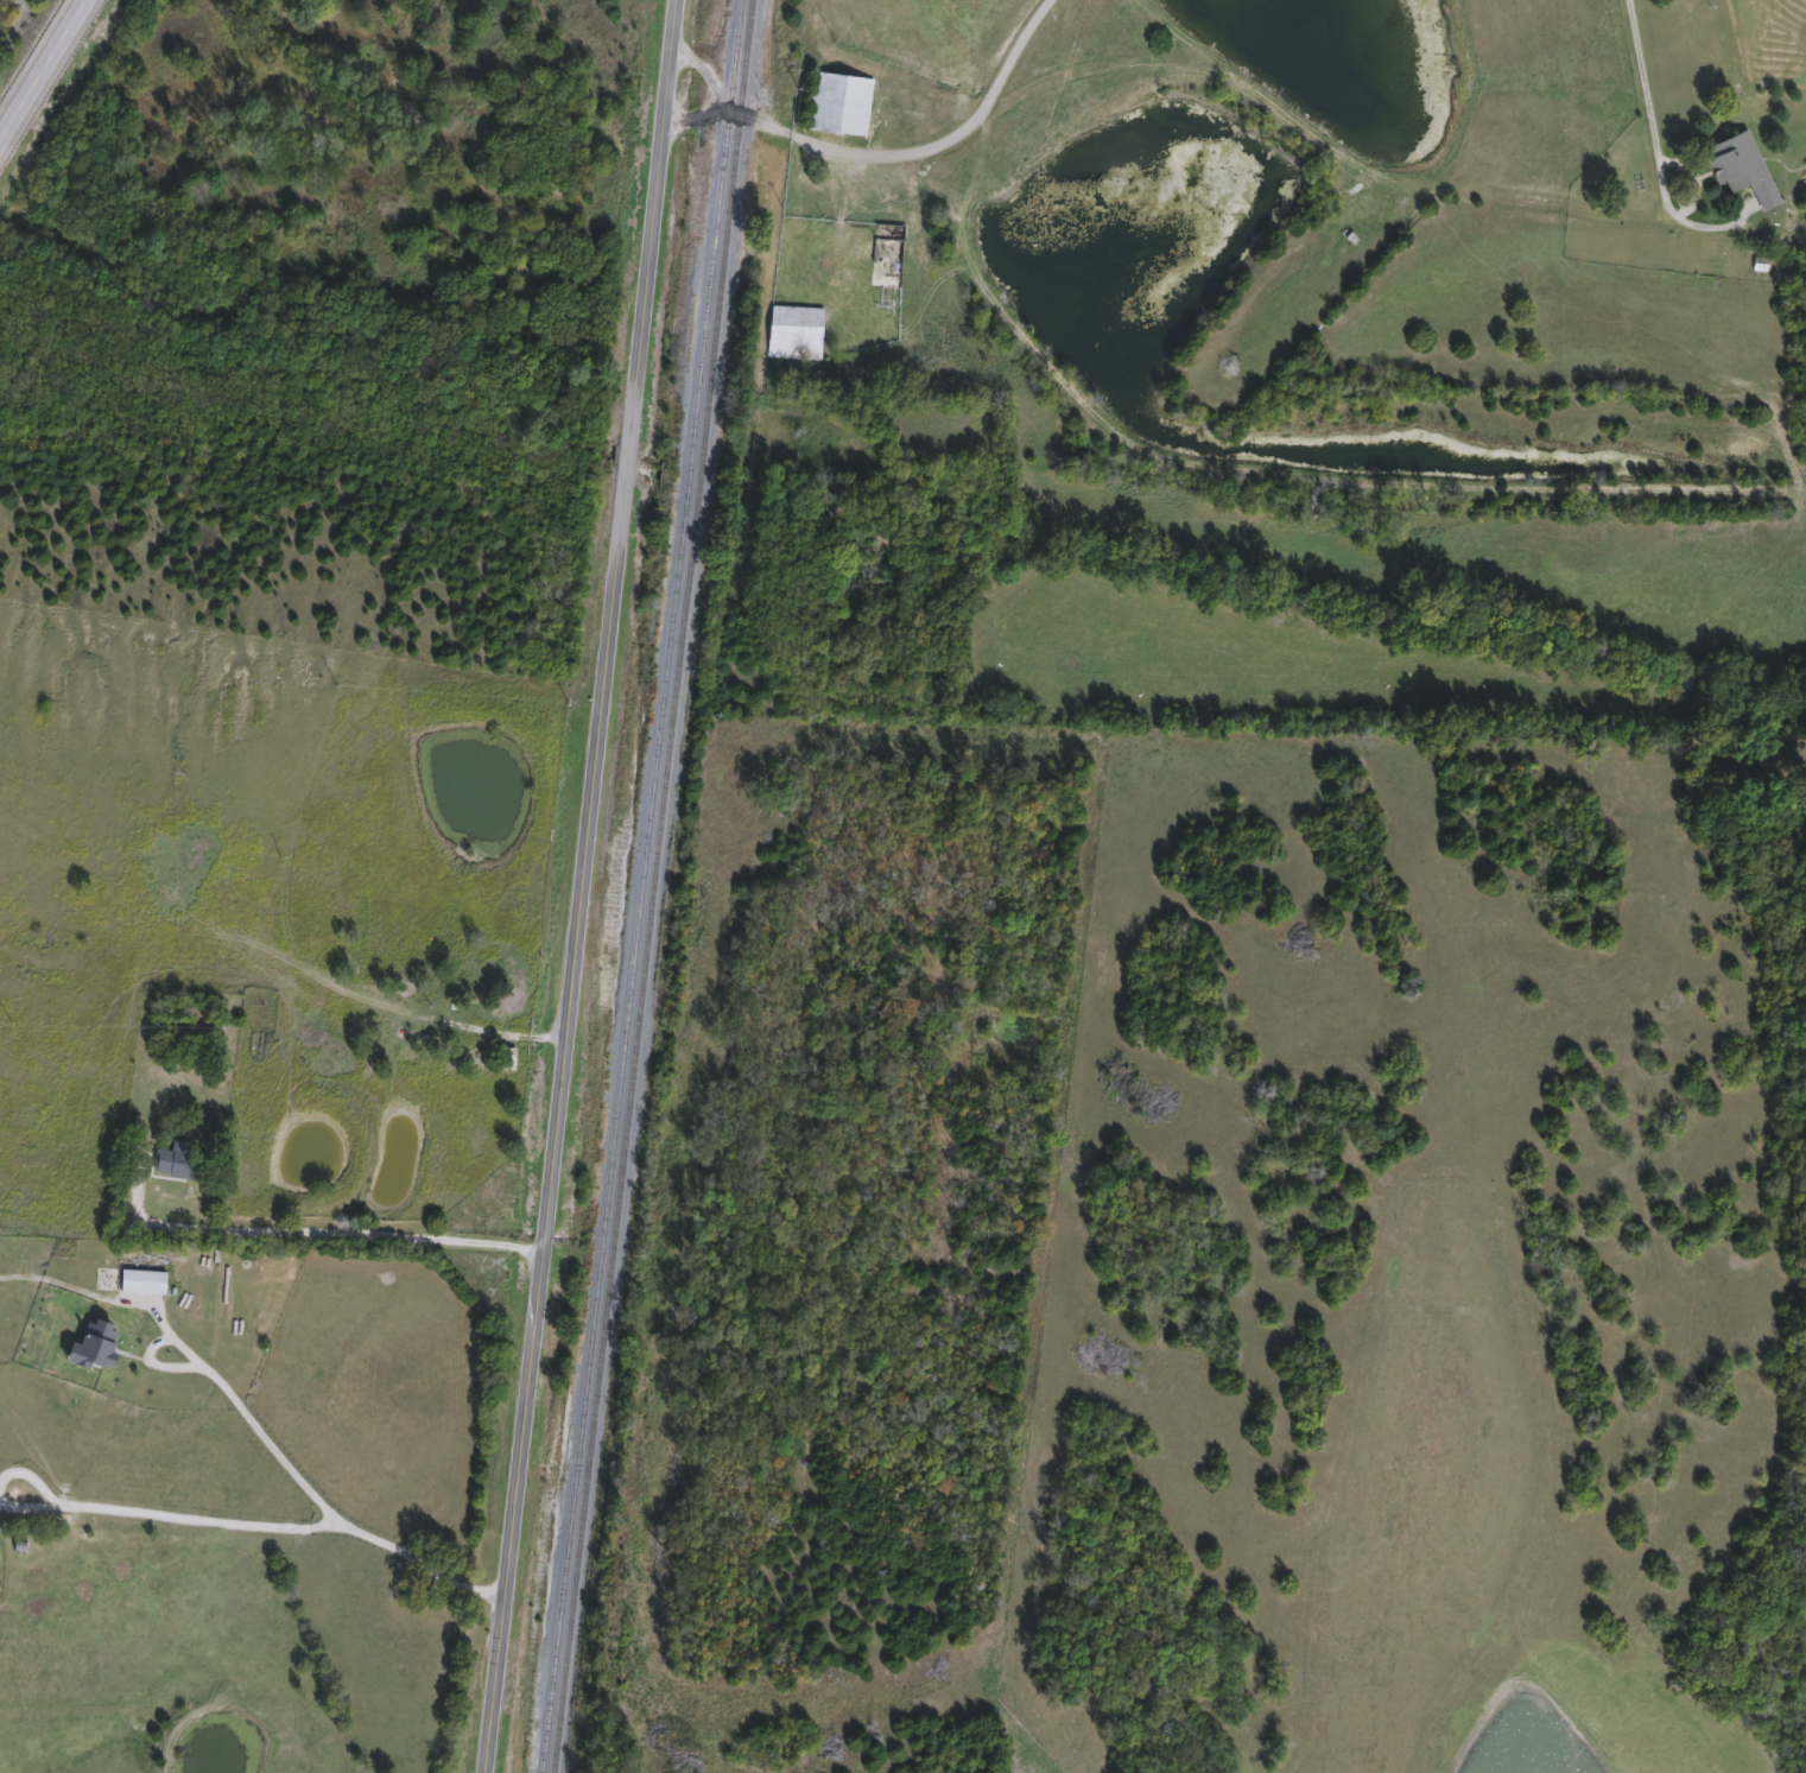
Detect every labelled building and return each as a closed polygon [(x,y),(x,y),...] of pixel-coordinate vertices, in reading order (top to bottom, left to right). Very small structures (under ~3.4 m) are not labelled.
[(866,138),(806,129),(813,71),(874,81),(866,138)] [(1781,204),(1762,213),(1751,185),(1731,194),(1726,183),(1719,185),(1704,150),(1749,131),(1781,204)] [(823,309),(820,361),(768,359),(771,306),(823,309)] [(514,1050),(514,1071),(501,1071),(501,1050),(514,1050)] [(154,1151),(172,1151),(172,1142),(199,1144),(198,1179),(153,1178),(154,1151)] [(165,1296),(121,1296),(121,1272),(165,1272),(165,1296)] [(110,1373),(66,1363),(71,1344),(83,1348),(89,1321),(120,1328),(110,1373)]
